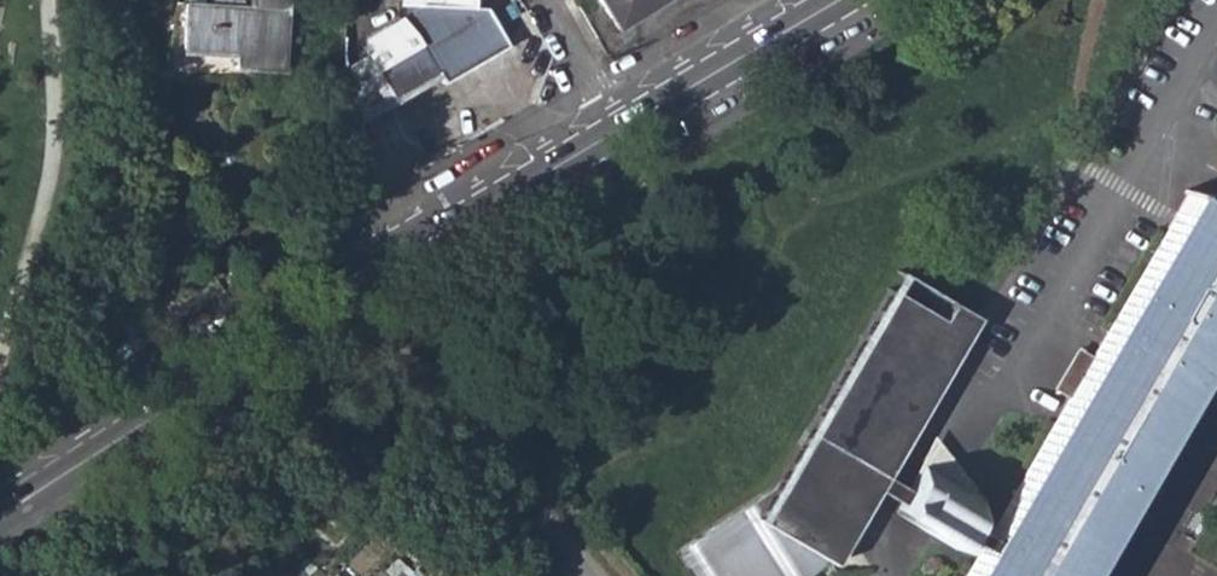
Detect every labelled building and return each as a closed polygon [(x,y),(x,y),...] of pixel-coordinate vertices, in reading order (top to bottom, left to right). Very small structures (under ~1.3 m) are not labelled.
[(286,0),(247,0),(247,7),(183,3),(179,51),(234,55),(233,67),(280,71),(286,0)] [(392,101),(436,75),(441,83),(502,47),(505,46),(482,7),(472,6),(472,0),(399,0),(397,21),(363,40),(363,54),(392,101)] [(616,27),(662,0),(600,0),(616,27)] [(363,54),(343,67),(345,82),(357,123),(392,101),(363,54)] [(1216,347),(1216,197),(1213,204),(1187,189),(985,537),(979,547),(962,575),(1083,575),(1216,347)] [(890,288),(950,322),(960,305),(894,268),(803,426),(810,430),(890,288)] [(938,349),(951,356),(976,314),(960,305),(950,322),(890,288),(810,430),(803,426),(768,489),(805,466),(814,481),(685,563),(693,575),(802,575),(829,558),(835,561),(840,551),(855,541),(848,533),(876,486),(883,474),(883,473),(871,466),(938,349)] [(883,473),(951,356),(938,349),(871,466),(883,473)] [(900,500),(893,512),(930,534),(953,548),(960,536),(966,525),(985,494),(924,459),(907,489),(900,500)] [(685,563),(814,481),(805,466),(768,489),(675,548),(685,563)] [(907,489),(883,474),(876,486),(900,500),(907,489)] [(985,537),(966,525),(960,536),(979,547),(985,537)]
